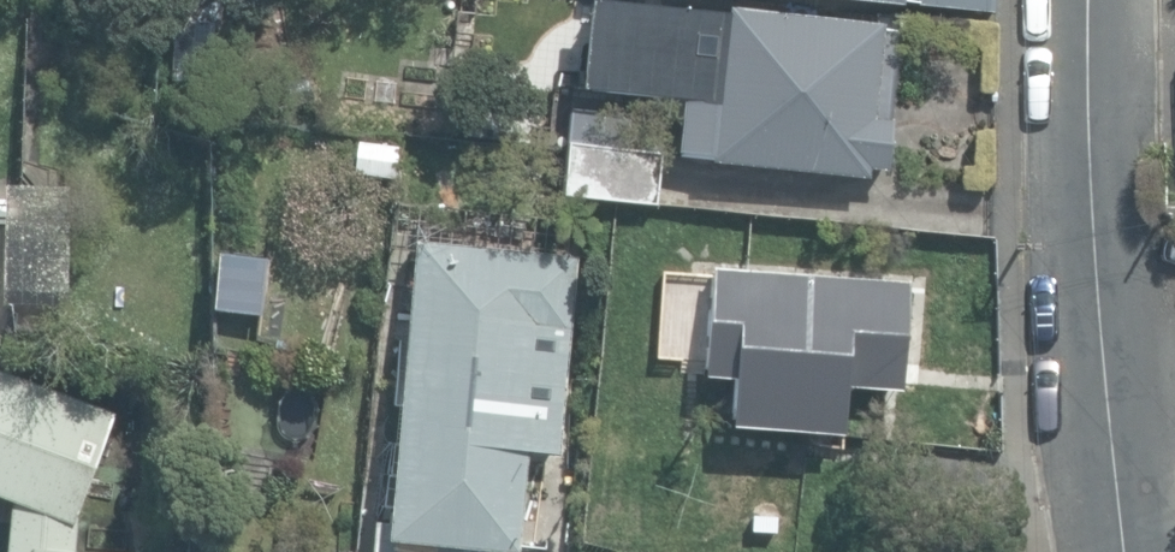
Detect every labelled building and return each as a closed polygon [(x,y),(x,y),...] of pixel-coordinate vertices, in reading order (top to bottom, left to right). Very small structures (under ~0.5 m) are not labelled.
[(990,9),(990,0),(914,0),(913,2),(990,9)] [(710,162),(866,176),(867,168),(886,170),(898,33),(880,31),(881,25),(677,6),(670,84),(682,85),(676,151),(711,154),(710,162)] [(563,197),(656,206),(661,154),(628,151),(631,118),(571,112),(563,197)] [(396,139),(358,133),(351,172),(389,179),(396,139)] [(480,545),(517,549),(527,449),(558,451),(576,254),(416,239),(389,537),(370,535),(368,551),(480,551),(480,545)] [(729,424),(843,432),(846,385),(901,389),(909,281),(711,267),(703,374),(730,376),(727,423),(729,424)] [(79,508),(115,406),(0,367),(0,497),(9,501),(4,551),(74,551),(79,508)]
